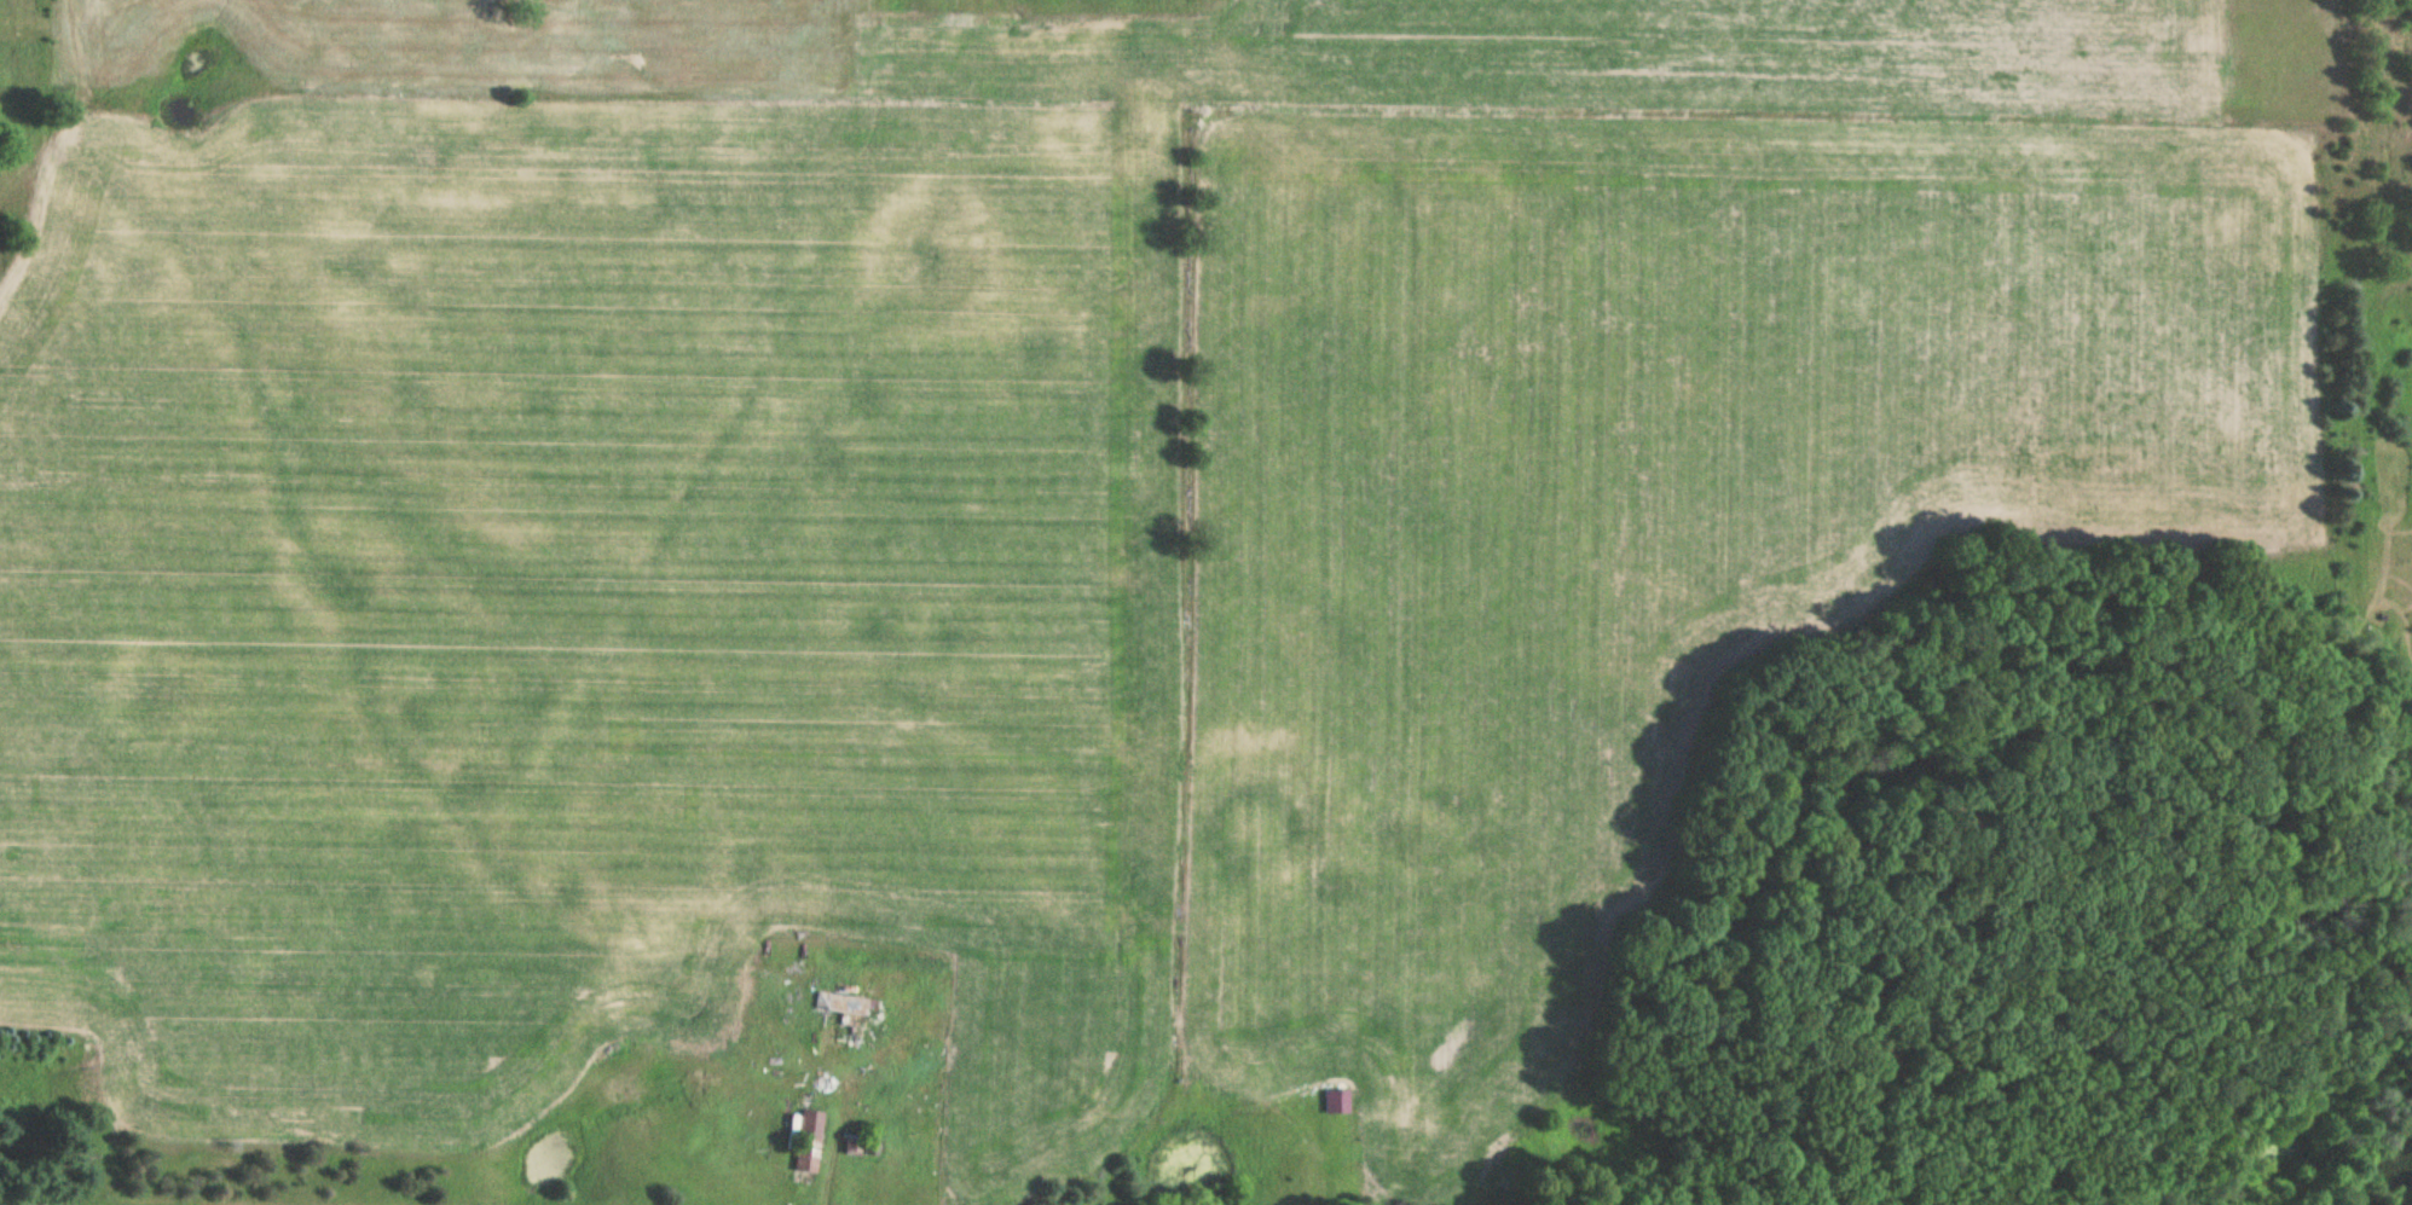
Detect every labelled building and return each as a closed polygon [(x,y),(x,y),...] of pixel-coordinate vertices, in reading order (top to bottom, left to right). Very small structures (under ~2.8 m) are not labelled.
[(816,995),(816,1011),(830,1011),(829,1042),(872,1043),(873,996),(816,995)] [(1323,1085),(1323,1108),(1346,1108),(1347,1085),(1323,1085)] [(796,1151),(794,1172),(818,1174),(824,1114),(793,1111),(789,1150),(796,1151)] [(861,1154),(861,1140),(847,1140),(847,1154),(861,1154)]
